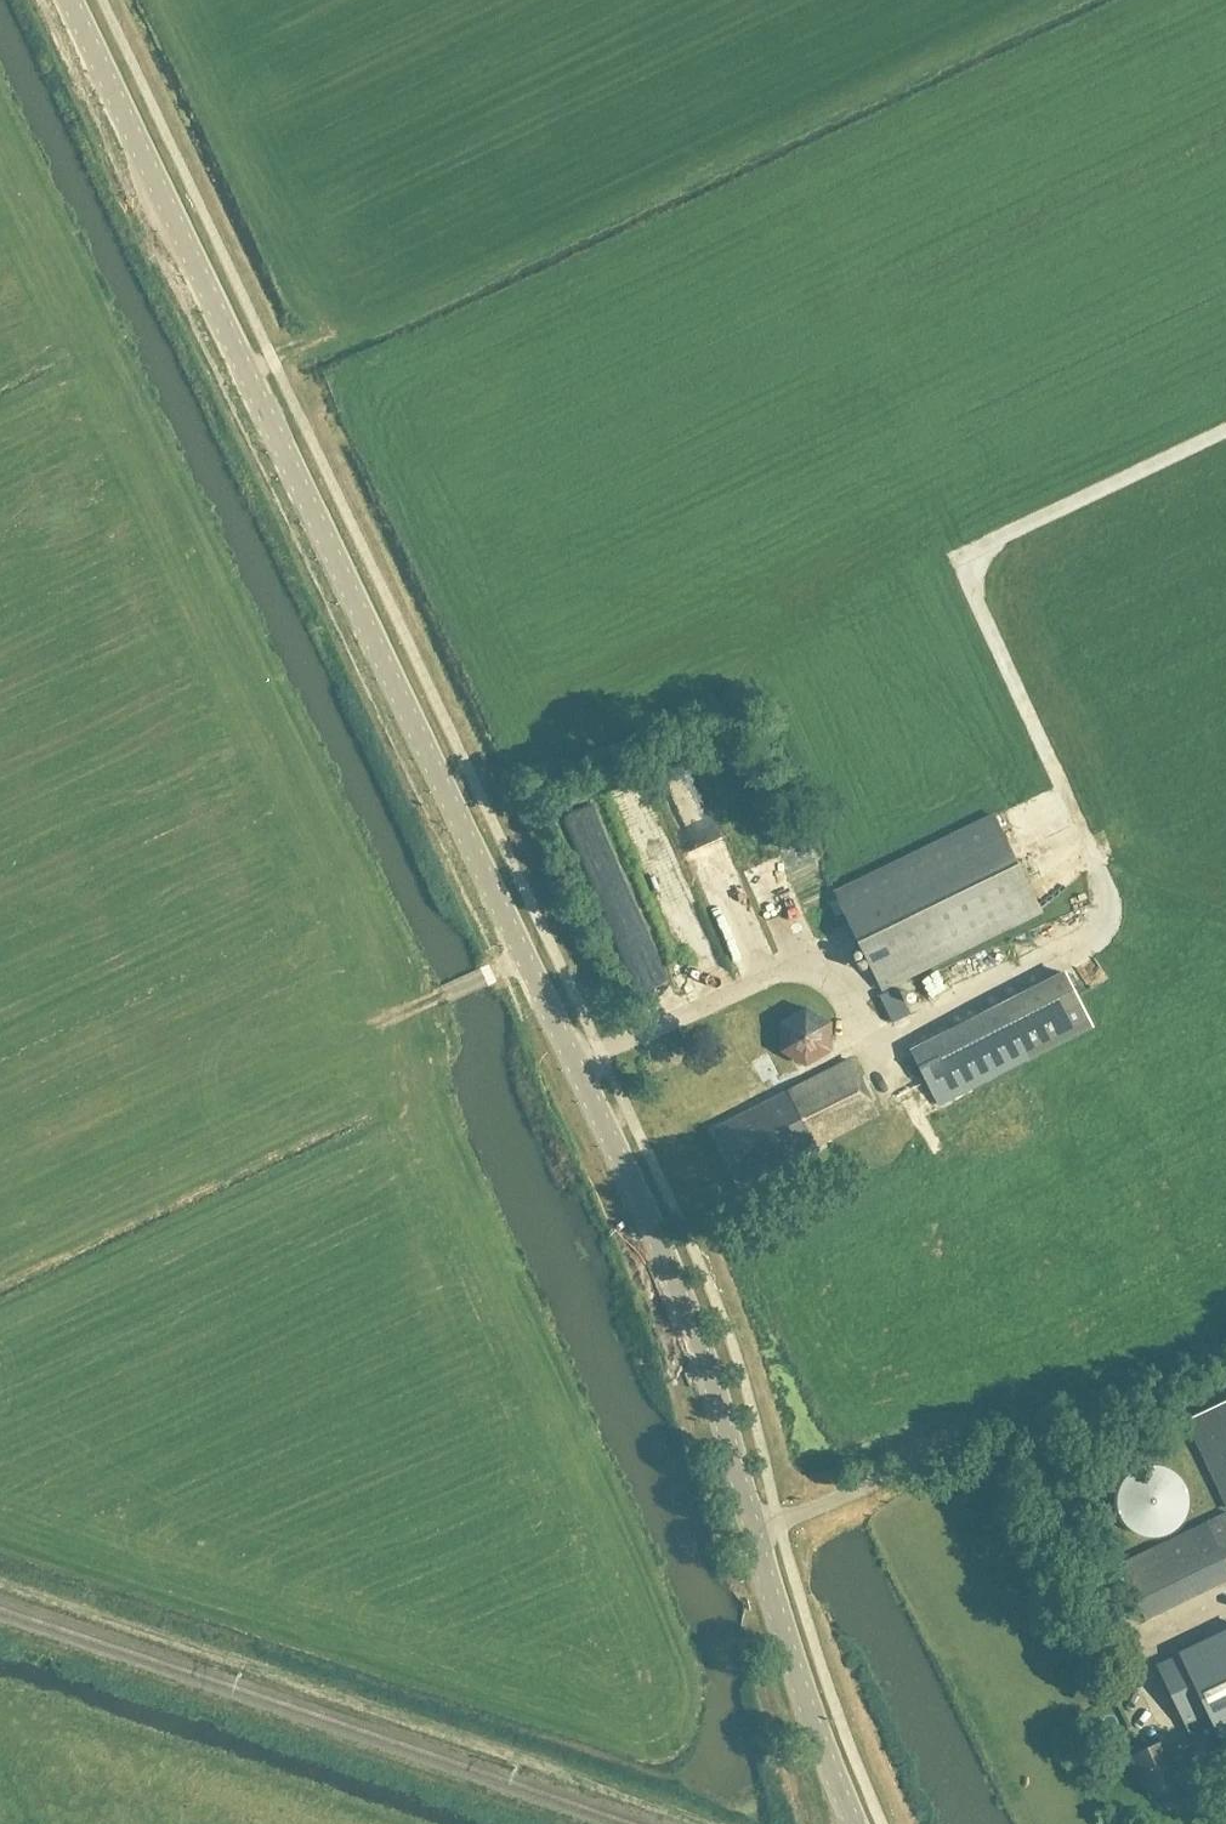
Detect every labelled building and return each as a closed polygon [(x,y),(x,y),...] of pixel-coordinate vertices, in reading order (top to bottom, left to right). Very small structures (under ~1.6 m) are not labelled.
[(677,774),(692,817),(726,806),(710,762),(677,774)] [(643,820),(689,918),(711,908),(664,810),(643,820)] [(1040,912),(993,815),(834,892),(880,989),(1040,912)] [(815,1026),(814,1006),(794,1008),(795,1027),(815,1026)] [(1028,1059),(1001,1007),(912,1053),(938,1104),(1028,1059)] [(800,1060),(845,1038),(834,1017),(790,1039),(800,1060)] [(713,1108),(792,1069),(781,1046),(701,1086),(713,1108)] [(816,1145),(878,1113),(850,1060),(789,1092),(816,1145)] [(789,1092),(716,1129),(741,1183),(816,1145),(789,1092)] [(1225,1495),(1225,1421),(1188,1439),(1190,1443),(1199,1439),(1225,1495)] [(1187,1488),(1185,1485),(1184,1482),(1182,1480),(1181,1478),(1178,1475),(1174,1472),(1171,1470),(1169,1469),(1165,1467),(1163,1466),(1159,1465),(1155,1465),(1152,1464),(1149,1464),(1145,1465),(1140,1466),(1136,1467),(1133,1469),(1128,1472),(1126,1474),(1124,1476),(1122,1478),(1120,1481),(1117,1484),(1116,1487),(1115,1489),(1114,1493),(1113,1496),(1113,1500),(1113,1504),(1113,1507),(1113,1511),(1114,1515),(1116,1518),(1117,1521),(1118,1523),(1121,1527),(1123,1530),(1127,1533),(1131,1536),(1133,1537),(1138,1539),(1142,1540),(1146,1541),(1148,1542),(1154,1542),(1158,1541),(1163,1540),(1167,1538),(1172,1536),(1175,1533),(1178,1531),(1181,1528),(1183,1525),(1185,1521),(1187,1518),(1188,1514),(1189,1510),(1190,1506),(1190,1504),(1190,1502),(1189,1498),(1189,1494),(1188,1491),(1187,1488)] [(1207,1523),(1119,1565),(1144,1619),(1225,1579),(1225,1513),(1207,1523)] [(1056,1579),(1051,1567),(1044,1570),(1048,1581),(1056,1579)] [(1130,1756),(1151,1798),(1184,1782),(1177,1769),(1207,1754),(1225,1746),(1225,1748),(1225,1632),(1157,1665),(1191,1738),(1168,1749),(1163,1740),(1130,1756)]
